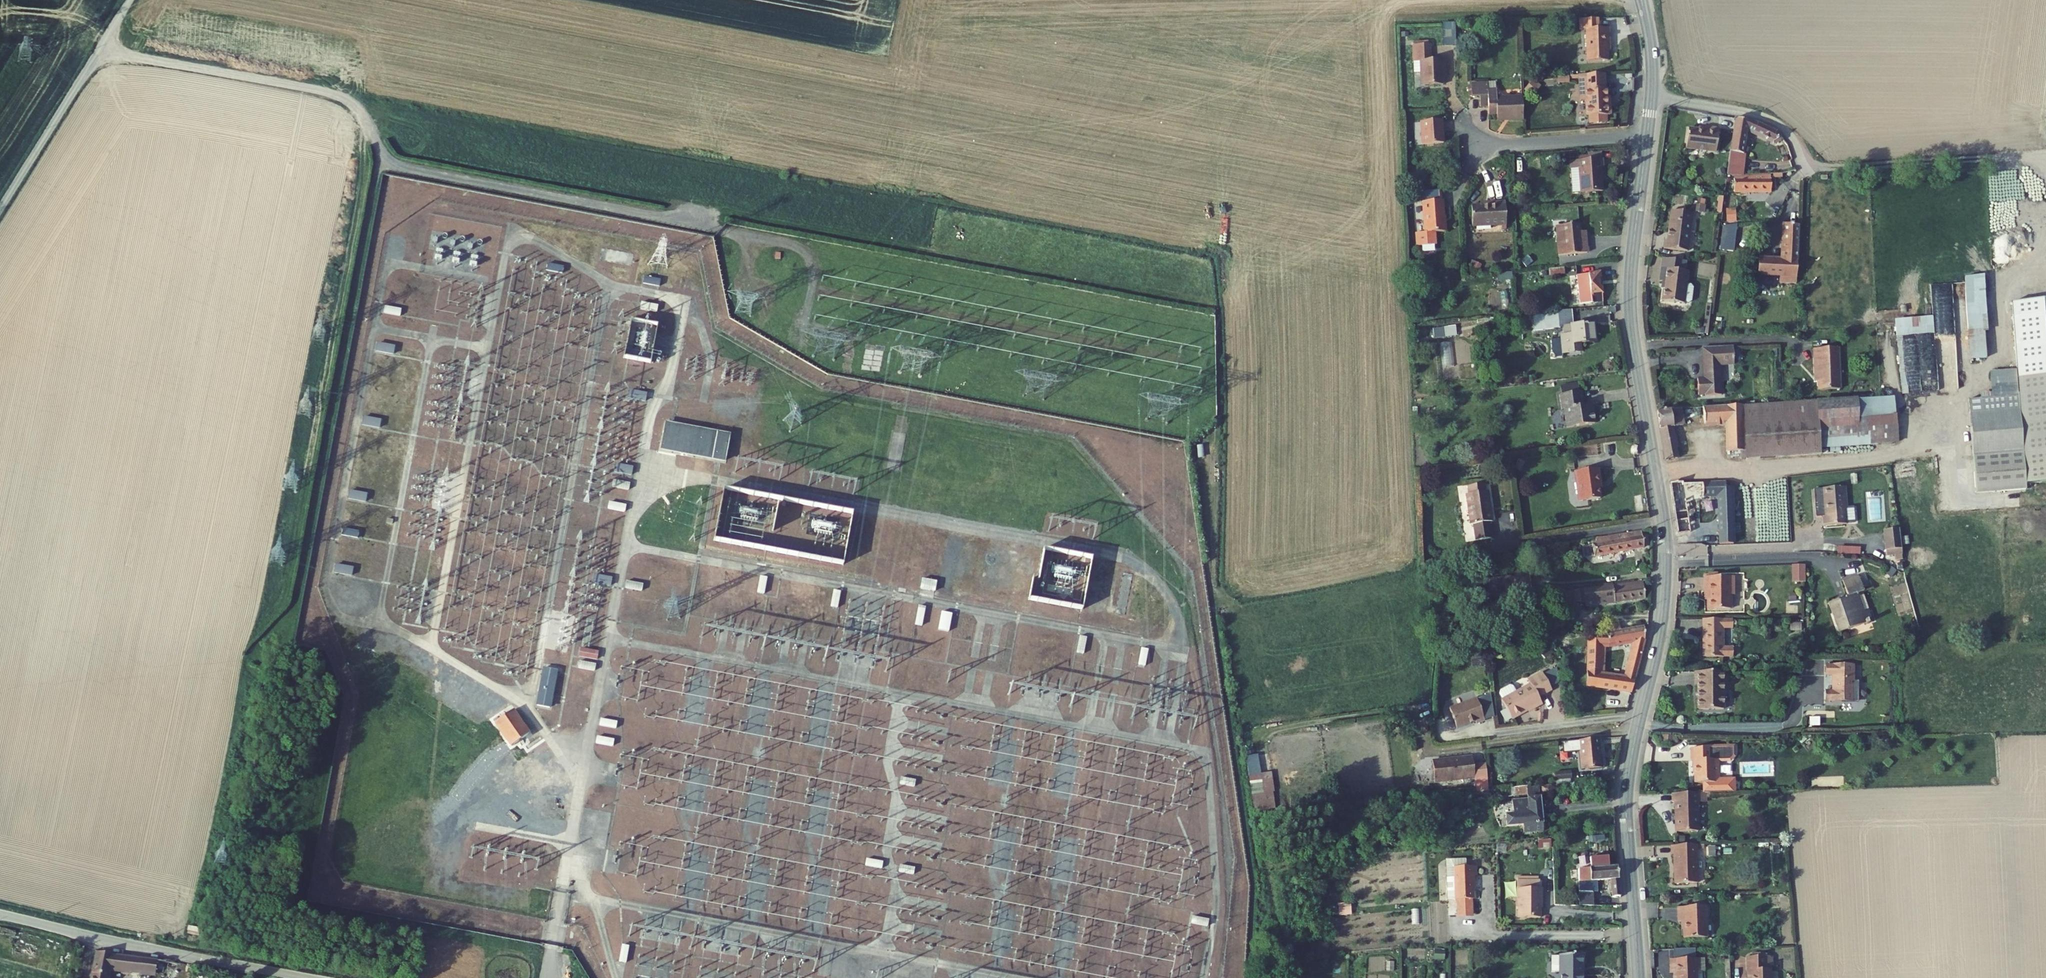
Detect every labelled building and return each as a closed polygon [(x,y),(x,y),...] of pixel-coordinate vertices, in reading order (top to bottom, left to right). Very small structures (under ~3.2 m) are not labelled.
[(1609,45),(1614,44),(1613,30),(1603,30),(1603,20),(1583,20),(1584,31),(1588,30),(1590,65),(1610,65),(1609,45)] [(1454,45),(1453,24),(1441,24),(1442,46),(1454,45)] [(1428,48),(1411,48),(1413,79),(1420,79),(1420,92),(1431,91),(1442,91),(1441,74),(1443,74),(1443,63),(1429,64),(1428,48)] [(1580,79),(1582,115),(1606,113),(1606,102),(1603,102),(1603,94),(1600,94),(1599,79),(1580,79)] [(1493,92),(1493,83),(1476,84),(1476,93),(1493,92)] [(1494,100),(1493,92),(1476,93),(1476,84),(1460,85),(1461,102),(1469,101),(1470,111),(1478,111),(1478,119),(1493,119),(1494,124),(1500,124),(1506,123),(1506,126),(1522,125),(1521,99),(1494,100)] [(1737,117),(1729,178),(1735,178),(1744,177),(1747,156),(1745,156),(1748,135),(1773,143),(1781,132),(1771,126),(1761,123),(1737,117)] [(1419,126),(1420,151),(1443,148),(1442,136),(1441,124),(1419,126)] [(1688,128),(1686,148),(1716,152),(1719,127),(1704,125),(1703,130),(1688,128)] [(1581,163),(1583,196),(1603,194),(1602,177),(1606,176),(1605,161),(1581,163)] [(1744,177),(1735,178),(1736,192),(1773,188),(1772,174),(1744,177)] [(1446,197),(1446,192),(1418,193),(1419,203),(1427,203),(1428,234),(1420,234),(1421,247),(1438,246),(1438,234),(1448,233),(1448,202),(1446,202),(1446,197)] [(1471,209),(1473,228),(1507,226),(1506,203),(1498,203),(1491,203),(1491,208),(1480,209),(1471,209)] [(1705,213),(1706,205),(1694,205),(1693,213),(1705,213)] [(1726,209),(1727,223),(1736,222),(1736,208),(1726,209)] [(1777,268),(1787,268),(1787,278),(1804,279),(1806,217),(1788,217),(1787,255),(1764,254),(1763,268),(1777,268)] [(1668,234),(1665,247),(1693,250),(1696,221),(1675,219),(1673,235),(1668,234)] [(1563,233),(1565,251),(1594,248),(1593,236),(1587,236),(1585,221),(1568,223),(1568,233),(1563,233)] [(1736,226),(1722,226),(1722,245),(1736,246),(1736,226)] [(1688,259),(1664,256),(1663,266),(1661,280),(1666,280),(1664,299),(1685,302),(1685,301),(1691,302),(1693,301),(1695,285),(1693,284),(1687,283),(1689,269),(1686,269),(1688,259)] [(546,265),(545,272),(562,275),(563,268),(546,265)] [(1763,268),(1763,276),(1777,276),(1777,268),(1763,268)] [(1582,296),(1587,295),(1601,293),(1598,270),(1578,272),(1582,296)] [(643,278),(642,285),(659,287),(660,281),(643,278)] [(1952,286),(1930,285),(1930,301),(1951,302),(1952,286)] [(2017,379),(2045,377),(2045,301),(2011,304),(2016,370),(2017,379)] [(1963,305),(1963,303),(1892,313),(1894,329),(1965,319),(1968,348),(1984,346),(1980,304),(1963,305)] [(402,310),(384,307),(382,315),(400,318),(402,310)] [(1545,316),(1546,327),(1571,324),(1569,312),(1545,316)] [(1573,330),(1576,347),(1594,345),(1593,337),(1605,335),(1604,326),(1607,326),(1606,317),(1576,321),(1577,329),(1573,330)] [(623,360),(649,364),(656,326),(629,321),(628,327),(619,326),(615,349),(624,350),(623,360)] [(1433,328),(1434,339),(1457,336),(1456,326),(1433,328)] [(1454,365),(1453,343),(1442,344),(1443,365),(1454,365)] [(1806,371),(1807,385),(1828,384),(1826,343),(1801,344),(1802,371),(1806,371)] [(376,344),(375,353),(393,356),(394,347),(376,344)] [(1706,395),(1706,396),(1723,396),(1722,366),(1735,365),(1735,347),(1705,348),(1706,379),(1699,379),(1699,395),(1706,395)] [(1899,367),(1900,392),(1938,390),(1936,364),(1899,367)] [(2016,370),(1990,372),(1992,399),(1969,401),(1976,495),(2026,491),(2025,484),(2045,482),(2045,377),(2017,379),(2016,370)] [(647,393),(628,390),(627,399),(645,402),(647,393)] [(1565,408),(1568,425),(1594,421),(1592,403),(1583,404),(1582,392),(1559,395),(1560,408),(1565,408)] [(1887,434),(1881,396),(1881,393),(1817,398),(1821,441),(1887,434)] [(1887,434),(1897,433),(1893,396),(1888,396),(1881,396),(1887,434)] [(1822,448),(1821,441),(1817,398),(1786,401),(1744,404),(1747,447),(1748,456),(1822,448)] [(1728,449),(1747,447),(1744,404),(1722,406),(1712,406),(1713,424),(1726,423),(1728,449)] [(1679,426),(1692,425),(1690,408),(1679,409),(1657,410),(1664,456),(1682,455),(1679,426)] [(362,417),(361,426),(380,429),(381,421),(362,417)] [(730,432),(665,420),(660,447),(725,459),(730,432)] [(1638,441),(1628,442),(1629,452),(1639,451),(1638,441)] [(1603,454),(1602,446),(1571,448),(1572,455),(1603,454)] [(633,467),(614,464),(612,472),(631,476),(633,467)] [(1578,471),(1582,502),(1600,499),(1598,482),(1602,482),(1600,468),(1578,471)] [(1844,494),(1846,494),(1844,474),(1821,476),(1823,499),(1824,499),(1825,503),(1822,503),(1823,513),(1846,511),(1844,494)] [(612,479),(610,487),(630,491),(631,483),(612,479)] [(1723,542),(1734,541),(1731,486),(1727,486),(1727,481),(1686,483),(1685,480),(1667,480),(1675,534),(1694,532),(1690,494),(1720,494),(1723,542)] [(1468,486),(1469,494),(1485,492),(1484,483),(1468,486)] [(348,490),(347,500),(366,503),(368,493),(348,490)] [(1474,525),(1477,541),(1492,539),(1491,523),(1492,523),(1487,491),(1485,492),(1469,494),(1466,495),(1471,526),(1474,525)] [(1854,496),(1852,494),(1846,494),(1844,494),(1846,511),(1853,511),(1855,508),(1854,496)] [(1634,496),(1634,514),(1645,514),(1644,496),(1634,496)] [(608,501),(606,509),(623,512),(625,505),(608,501)] [(1884,543),(1900,540),(1897,525),(1896,515),(1881,518),(1884,543)] [(342,529),(340,536),(358,539),(359,531),(342,529)] [(1594,556),(1642,549),(1639,529),(1595,537),(1596,541),(1592,542),(1594,556)] [(1040,550),(1031,603),(1083,612),(1092,559),(1040,550)] [(335,565),(333,574),(351,577),(353,568),(335,565)] [(1792,565),(1792,583),(1806,583),(1807,566),(1792,565)] [(1708,594),(1708,607),(1731,605),(1731,592),(1735,592),(1734,573),(1703,575),(1704,593),(1708,594)] [(1830,599),(1838,629),(1873,620),(1870,609),(1865,610),(1860,592),(1868,590),(1863,573),(1847,578),(1852,593),(1830,599)] [(594,575),(592,584),(611,588),(612,578),(594,575)] [(768,577),(761,575),(757,593),(764,594),(768,577)] [(938,580),(922,577),(920,589),(935,592),(938,580)] [(1592,603),(1644,595),(1643,582),(1640,583),(1638,579),(1590,587),(1592,603)] [(643,584),(626,580),(624,588),(641,592),(643,584)] [(842,591),(833,589),(829,608),(838,610),(842,591)] [(1580,590),(1563,593),(1565,606),(1582,603),(1580,590)] [(918,606),(914,626),(922,627),(925,607),(918,606)] [(952,615),(941,613),(938,631),(949,633),(952,615)] [(1733,629),(1733,619),(1723,619),(1704,620),(1704,657),(1734,656),(1734,646),(1724,646),(1723,629),(1733,629)] [(1601,626),(1602,633),(1618,631),(1618,628),(1617,624),(1601,626)] [(1642,640),(1642,627),(1618,631),(1602,633),(1586,635),(1585,666),(1587,690),(1630,687),(1642,640)] [(351,631),(350,647),(364,647),(365,632),(351,631)] [(1087,637),(1079,636),(1075,654),(1083,655),(1087,637)] [(1567,639),(1556,641),(1557,649),(1568,648),(1567,639)] [(598,651),(580,648),(578,657),(597,660),(598,651)] [(1150,650),(1141,649),(1137,667),(1146,669),(1150,650)] [(596,664),(578,660),(577,668),(594,671),(596,664)] [(1822,689),(1822,700),(1854,698),(1854,678),(1849,678),(1848,661),(1821,663),(1821,672),(1829,672),(1830,688),(1822,689)] [(556,670),(544,668),(537,704),(550,706),(556,670)] [(1699,686),(1700,709),(1724,708),(1723,672),(1695,672),(1695,686),(1699,686)] [(1539,698),(1552,690),(1544,675),(1530,683),(1531,685),(1517,693),(1513,686),(1510,685),(1501,690),(1500,693),(1503,700),(1502,700),(1512,719),(1542,703),(1539,698)] [(1477,723),(1485,721),(1477,698),(1450,708),(1457,728),(1476,722),(1477,723)] [(512,708),(493,721),(511,748),(530,734),(512,708)] [(617,722),(599,719),(598,727),(616,730),(617,722)] [(614,740),(596,737),(595,745),(612,748),(614,740)] [(1582,739),(1585,772),(1606,769),(1603,738),(1582,739)] [(1683,760),(1685,783),(1711,780),(1710,769),(1704,770),(1704,757),(1709,757),(1709,745),(1679,747),(1681,760),(1683,760)] [(1428,760),(1430,781),(1471,775),(1469,754),(1428,760)] [(1272,780),(1272,773),(1259,774),(1258,757),(1247,757),(1248,781),(1272,780)] [(916,779),(901,777),(899,785),(914,787),(916,779)] [(1543,782),(1544,792),(1557,790),(1557,781),(1543,782)] [(1539,783),(1527,784),(1528,792),(1540,791),(1539,783)] [(1543,826),(1540,791),(1528,792),(1528,793),(1512,795),(1514,809),(1504,809),(1505,822),(1522,820),(1523,828),(1543,826)] [(1668,805),(1670,832),(1694,830),(1689,792),(1663,794),(1665,805),(1668,805)] [(1669,855),(1672,883),(1696,881),(1691,842),(1665,845),(1665,856),(1669,855)] [(1592,861),(1575,862),(1575,878),(1576,900),(1589,900),(1588,877),(1611,876),(1613,889),(1621,888),(1619,859),(1610,860),(1609,850),(1591,852),(1592,861)] [(883,863),(865,859),(863,867),(881,871),(883,863)] [(1476,859),(1456,859),(1456,892),(1475,892),(1475,868),(1479,868),(1479,859),(1476,859)] [(916,869),(898,866),(897,873),(914,877),(916,869)] [(1537,874),(1516,874),(1516,891),(1517,891),(1518,911),(1539,910),(1539,891),(1540,890),(1540,881),(1538,881),(1538,874),(1537,874)] [(1475,892),(1456,892),(1456,904),(1464,904),(1464,906),(1475,906),(1475,892)] [(1680,919),(1681,934),(1701,932),(1698,903),(1674,906),(1675,919),(1680,919)] [(1339,916),(1351,915),(1351,904),(1338,905),(1339,916)] [(1209,919),(1191,916),(1190,924),(1207,928),(1209,919)] [(628,946),(621,945),(618,963),(625,964),(628,946)] [(1561,977),(1562,977),(1582,977),(1580,947),(1560,948),(1561,977)] [(1745,977),(1765,977),(1764,962),(1757,963),(1756,949),(1738,950),(1739,966),(1744,966),(1745,977)] [(1792,960),(1792,950),(1778,950),(1779,960),(1792,960)] [(109,968),(153,974),(155,961),(100,952),(96,977),(107,977),(109,968)] [(1670,977),(1690,977),(1688,954),(1664,956),(1665,969),(1669,969),(1670,977)]
